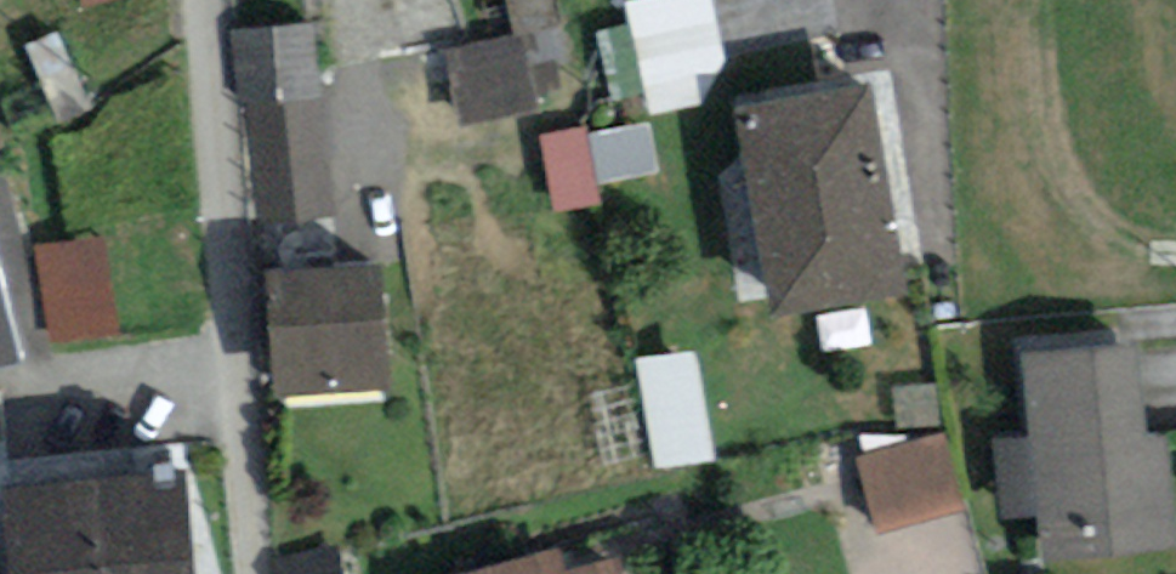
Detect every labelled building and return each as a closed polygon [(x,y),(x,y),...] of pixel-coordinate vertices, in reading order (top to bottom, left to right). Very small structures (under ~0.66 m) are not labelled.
[(624,1),(649,114),(702,102),(727,57),(714,0),(629,0),(624,1)] [(318,21),(232,29),(240,107),(248,104),(259,220),(336,212),(318,21)] [(522,26),(379,63),(388,99),(451,83),(460,120),(541,99),(522,26)] [(872,77),(740,100),(776,306),(908,283),(872,77)] [(549,131),(566,205),(609,195),(593,121),(549,131)] [(381,257),(268,264),(276,391),(388,384),(381,257)] [(22,350),(0,263),(0,356),(22,350)] [(1022,347),(1031,431),(995,434),(1003,513),(1036,510),(1041,557),(1175,543),(1175,494),(1169,429),(1150,431),(1140,335),(1022,347)] [(944,430),(859,453),(879,528),(964,505),(944,430)] [(6,476),(14,573),(200,573),(190,460),(6,476)] [(278,559),(282,573),(352,573),(343,542),(278,559)] [(446,573),(623,573),(618,552),(565,566),(559,544),(446,573)]
